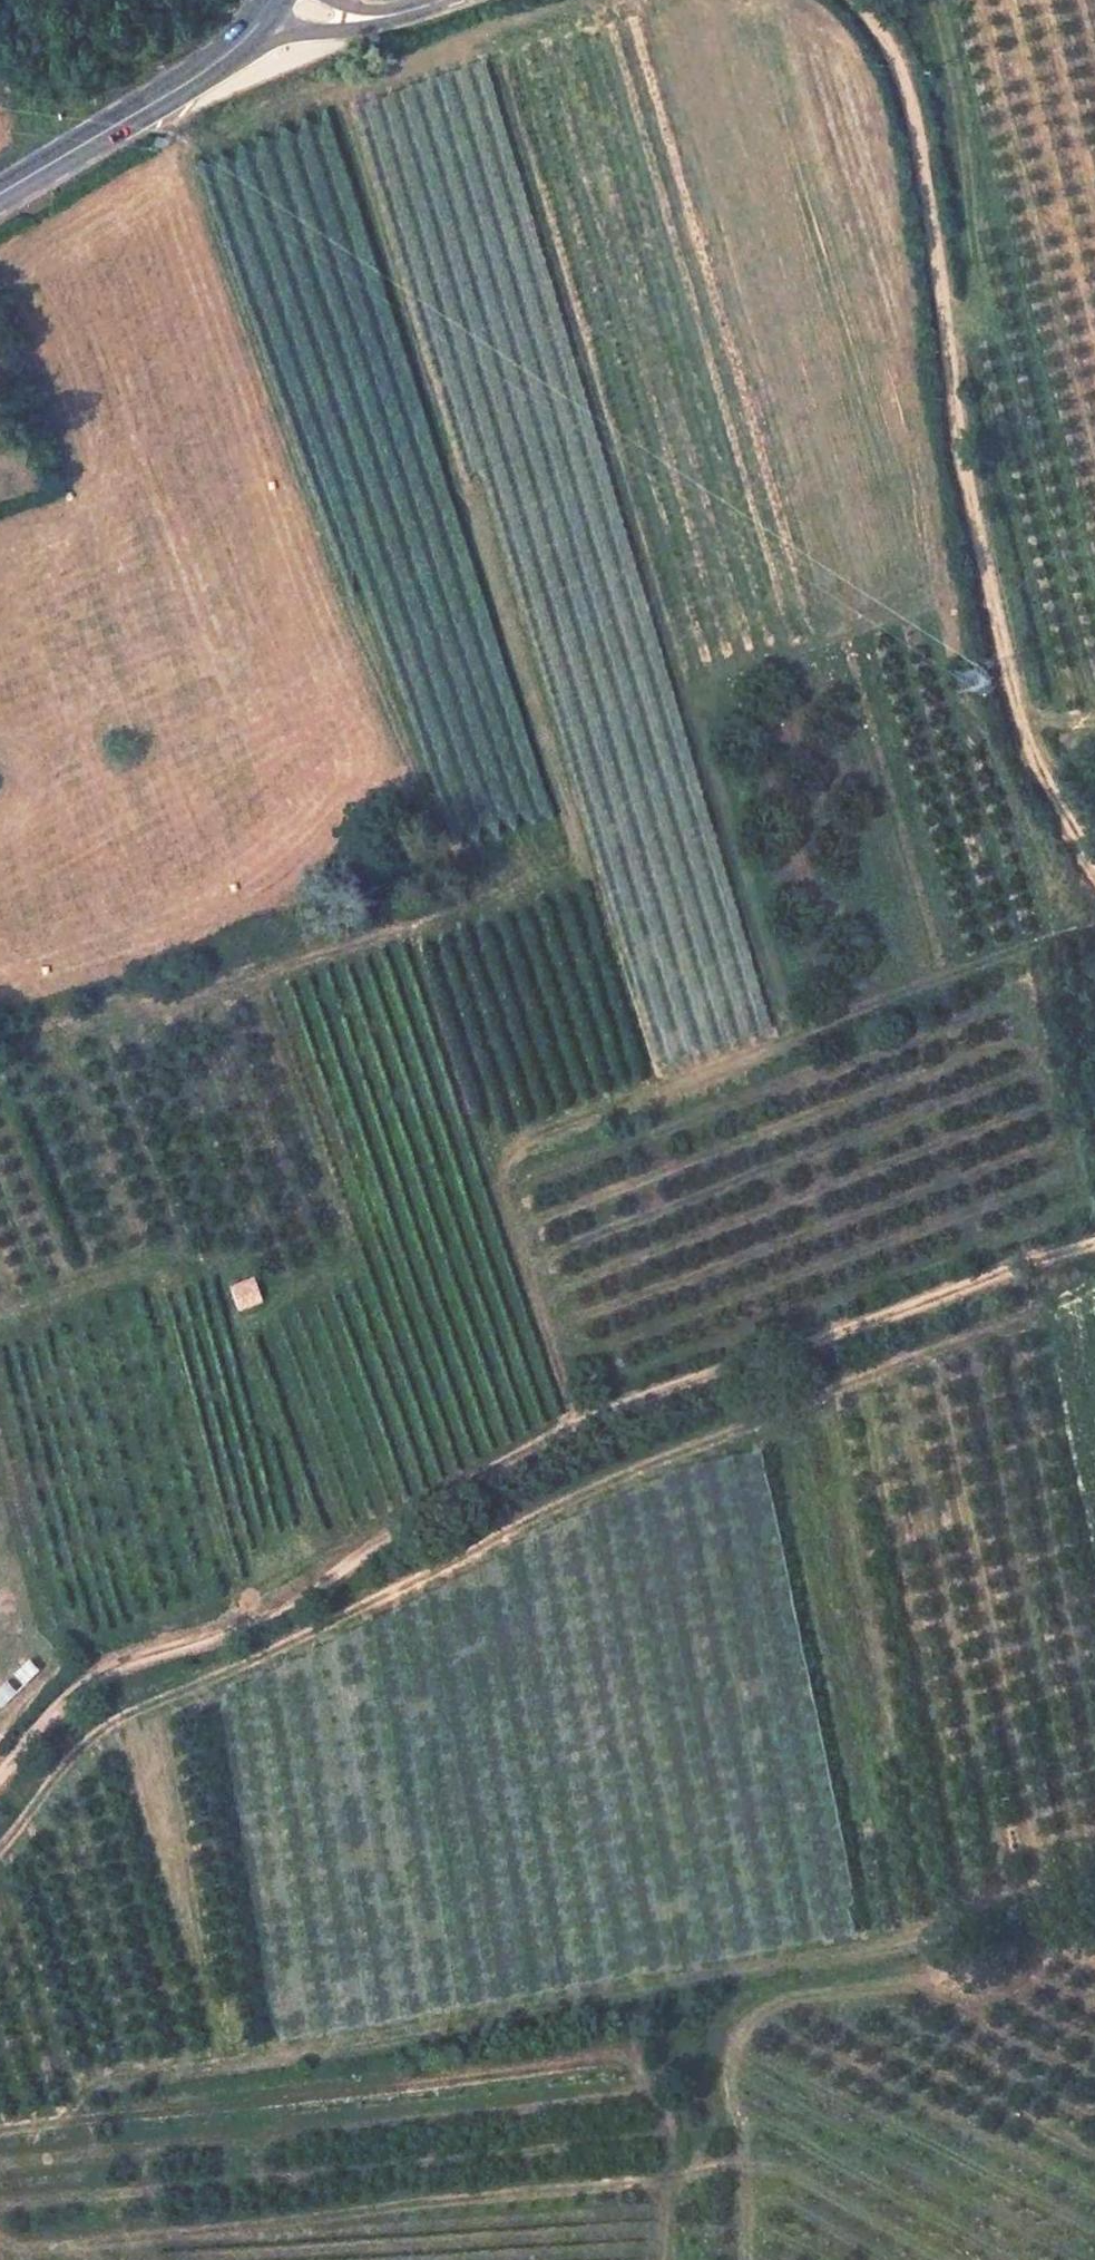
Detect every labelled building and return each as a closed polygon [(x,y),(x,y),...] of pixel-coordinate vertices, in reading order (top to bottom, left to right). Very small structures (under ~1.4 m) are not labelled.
[(223,1284),(233,1310),(259,1301),(249,1274),(223,1284)]
